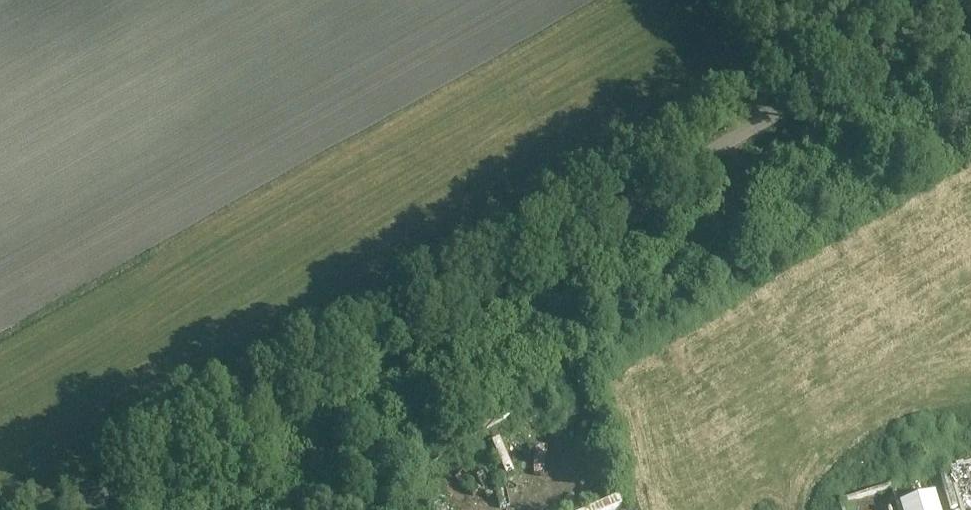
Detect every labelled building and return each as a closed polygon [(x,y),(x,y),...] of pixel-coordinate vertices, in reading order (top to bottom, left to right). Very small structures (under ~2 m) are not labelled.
[(516,463),(525,441),(515,437),(506,460),(516,463)] [(934,493),(899,504),(901,509),(939,509),(934,493)]
